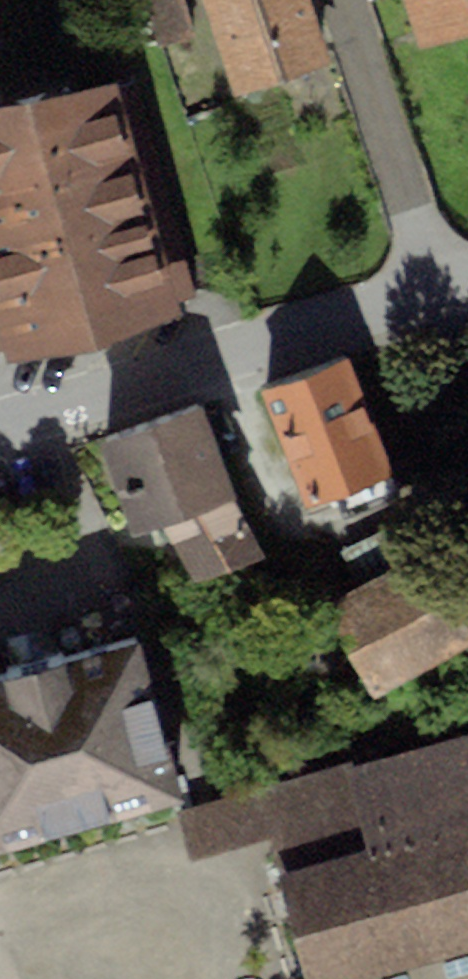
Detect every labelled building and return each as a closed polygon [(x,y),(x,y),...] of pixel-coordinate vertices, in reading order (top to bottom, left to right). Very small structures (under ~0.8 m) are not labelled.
[(194,38),(184,0),(144,0),(156,48),(194,38)] [(238,96),(336,60),(314,0),(203,0),(238,96)] [(421,47),(467,31),(467,0),(405,0),(421,47)] [(185,313),(181,300),(200,295),(137,82),(120,86),(116,78),(0,106),(0,351),(7,349),(11,363),(185,313)] [(347,356),(262,390),(308,505),(393,471),(347,356)] [(201,403),(99,441),(134,535),(161,525),(196,583),(266,556),(236,497),(201,403)] [(325,605),(375,698),(467,647),(467,622),(445,579),(463,570),(430,508),(347,553),(364,584),(325,605)] [(0,680),(0,842),(186,794),(146,642),(0,680)] [(279,877),(307,978),(365,978),(467,951),(467,733),(345,766),(369,853),(279,877)] [(279,877),(369,853),(345,766),(179,809),(192,859),(268,840),(279,877)]
